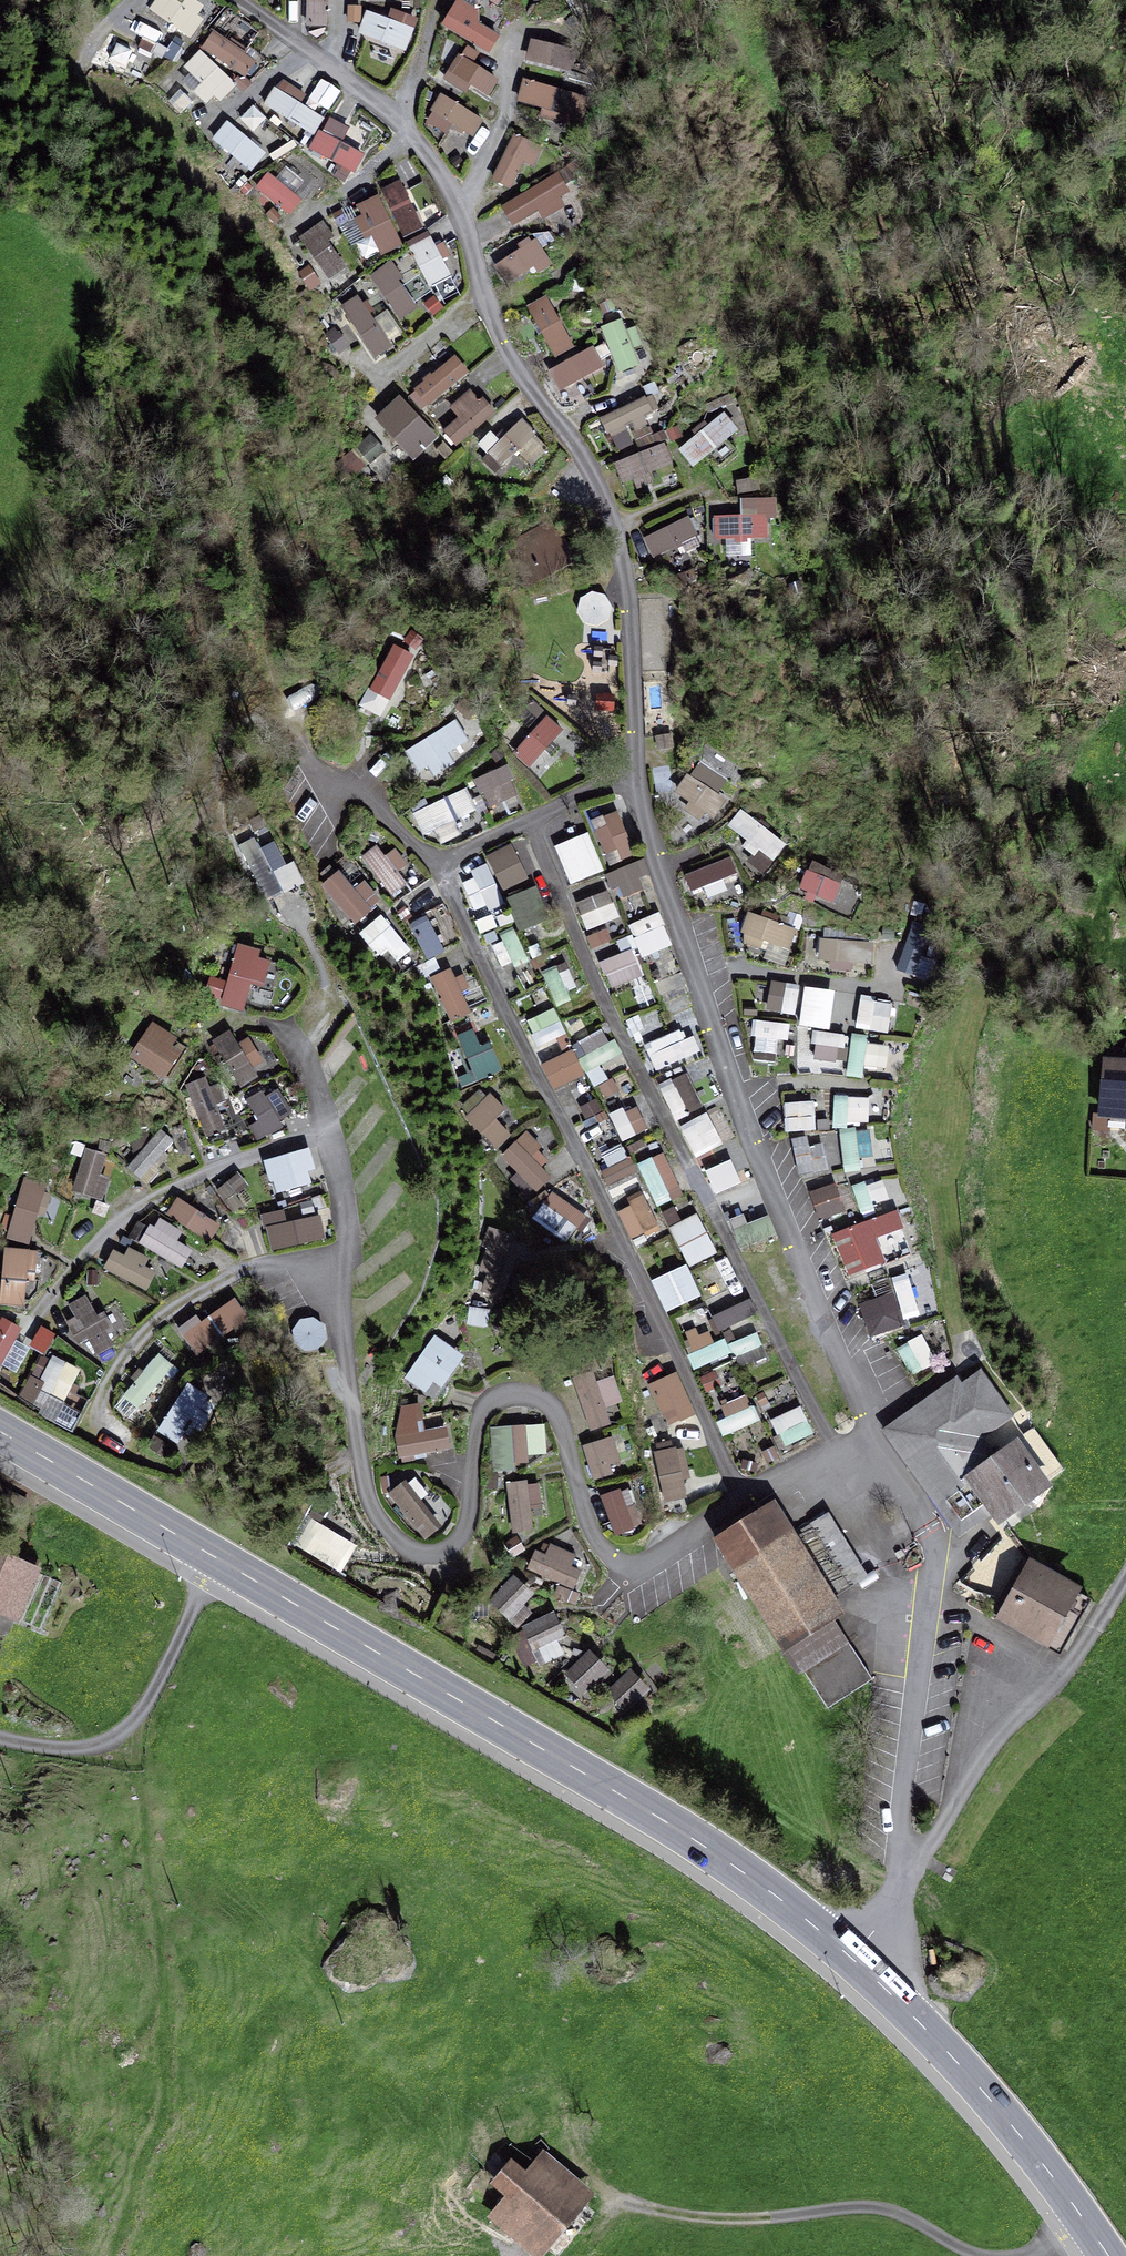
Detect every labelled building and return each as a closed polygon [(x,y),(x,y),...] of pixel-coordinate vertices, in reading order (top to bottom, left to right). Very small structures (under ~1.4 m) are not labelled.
[(192,40),(214,8),(202,0),(187,0),(184,5),(177,0),(156,0),(149,10),(192,40)] [(330,0),(308,0),(307,26),(330,26),(330,0)] [(483,0),(455,0),(440,25),(491,54),(504,32),(474,15),(483,0)] [(407,52),(416,28),(367,11),(358,35),(407,52)] [(202,50),(247,78),(259,60),(213,32),(202,50)] [(557,68),(562,45),(531,38),(526,61),(557,68)] [(202,49),(182,69),(191,79),(173,96),(185,109),(199,96),(213,110),(238,86),(202,49)] [(524,77),(517,100),(551,110),(558,87),(524,77)] [(299,125),(315,134),(324,119),(300,104),(307,94),(282,79),(262,113),(295,132),(299,125)] [(474,137),(486,118),(443,93),(425,122),(447,134),(453,125),(474,137)] [(312,158),(356,172),(363,152),(343,145),(350,123),(325,115),(312,158)] [(213,138),(253,173),(268,156),(229,121),(213,138)] [(492,180),(517,191),(534,153),(509,141),(492,180)] [(279,164),(258,190),(287,213),(308,187),(279,164)] [(501,205),(516,231),(572,198),(557,172),(501,205)] [(404,239),(426,227),(401,179),(379,190),(404,239)] [(354,206),(380,258),(404,245),(378,194),(354,206)] [(328,281),(346,268),(329,242),(336,237),(324,220),(299,238),(328,281)] [(431,288),(454,277),(434,237),(411,248),(431,288)] [(511,288),(550,257),(534,237),(495,267),(511,288)] [(393,318),(413,311),(398,263),(377,270),(393,318)] [(342,309),(376,357),(406,336),(387,309),(378,315),(363,294),(342,309)] [(546,295),(526,308),(559,357),(579,344),(546,295)] [(605,322),(616,371),(638,366),(626,317),(605,322)] [(563,392),(606,365),(593,343),(549,370),(563,392)] [(455,355),(411,390),(427,410),(471,374),(455,355)] [(473,388),(438,424),(462,446),(496,411),(473,388)] [(653,394),(601,417),(618,456),(657,440),(646,416),(660,410),(653,394)] [(400,395),(374,420),(414,460),(440,435),(400,395)] [(692,466),(741,431),(727,411),(678,446),(692,466)] [(485,451),(503,468),(538,431),(520,414),(485,451)] [(531,464),(550,450),(540,437),(521,451),(531,464)] [(667,443),(615,461),(624,486),(675,467),(667,443)] [(741,515),(713,516),(714,541),(770,539),(769,496),(741,497),(741,515)] [(654,558),(699,534),(690,515),(644,539),(654,558)] [(382,660),(361,707),(386,717),(406,670),(382,660)] [(531,768),(565,731),(549,715),(514,752),(531,768)] [(455,719),(405,749),(421,775),(471,745),(455,719)] [(705,824),(728,803),(716,791),(726,782),(705,759),(673,790),(705,824)] [(507,764),(474,779),(488,808),(520,793),(507,764)] [(414,812),(425,835),(477,809),(466,787),(414,812)] [(727,828),(774,864),(789,844),(742,808),(727,828)] [(591,820),(611,866),(635,856),(615,810),(591,820)] [(555,845),(571,885),(605,871),(589,831),(555,845)] [(279,834),(242,851),(265,901),(302,884),(279,834)] [(411,865),(394,843),(368,863),(394,896),(407,886),(414,894),(431,881),(415,861),(411,865)] [(500,889),(527,882),(516,845),(489,852),(500,889)] [(730,855),(684,874),(693,896),(739,878),(730,855)] [(322,886),(353,924),(382,901),(351,862),(322,886)] [(642,862),(609,874),(618,900),(651,888),(642,862)] [(489,867),(461,880),(477,914),(505,902),(489,867)] [(799,894),(836,904),(842,881),(806,870),(799,894)] [(521,928),(551,915),(538,886),(508,899),(521,928)] [(612,892),(578,899),(585,929),(618,922),(612,892)] [(438,906),(408,927),(431,960),(461,939),(438,906)] [(360,927),(393,968),(413,951),(380,911),(360,927)] [(661,913),(630,925),(644,957),(674,945),(661,913)] [(747,916),(742,950),(790,957),(795,923),(747,916)] [(821,938),(820,967),(854,968),(854,961),(874,962),(875,940),(821,938)] [(229,979),(212,976),(206,1003),(247,1011),(251,985),(267,988),(273,953),(235,946),(229,979)] [(611,990),(644,978),(634,949),(601,962),(611,990)] [(474,1014),(454,968),(431,978),(451,1024),(474,1014)] [(577,999),(568,968),(547,975),(556,1005),(577,999)] [(771,980),(768,1011),(798,1014),(801,984),(771,980)] [(801,1026),(851,1027),(852,988),(802,988),(801,1026)] [(863,995),(858,1028),(889,1033),(894,1000),(863,995)] [(555,1009),(527,1022),(539,1047),(567,1034),(555,1009)] [(756,1019),(751,1059),(782,1063),(787,1023),(756,1019)] [(657,1072),(704,1051),(691,1024),(645,1045),(657,1072)] [(239,1083),(264,1066),(236,1025),(211,1042),(239,1083)] [(503,1072),(494,1044),(482,1048),(475,1028),(449,1037),(466,1085),(503,1072)] [(148,1036),(134,1057),(169,1078),(183,1057),(166,1047),(172,1038),(159,1029),(153,1039),(148,1036)] [(798,1070),(843,1072),(845,1034),(800,1032),(798,1070)] [(867,1076),(869,1036),(851,1035),(848,1075),(867,1076)] [(542,1062),(553,1090),(585,1078),(575,1050),(542,1062)] [(1108,1051),(1102,1114),(1125,1116),(1125,1053),(1108,1051)] [(676,1121),(704,1107),(686,1072),(659,1085),(676,1121)] [(215,1076),(188,1084),(203,1136),(231,1128),(215,1076)] [(248,1099),(261,1137),(281,1130),(268,1092),(248,1099)] [(497,1117),(505,1111),(493,1095),(467,1115),(494,1151),(512,1137),(497,1117)] [(835,1095),(834,1125),(870,1125),(871,1096),(835,1095)] [(815,1130),(813,1100),(785,1102),(787,1132),(815,1130)] [(619,1138),(646,1134),(642,1107),(614,1112),(619,1138)] [(680,1126),(697,1158),(725,1144),(708,1112),(680,1126)] [(147,1182),(179,1141),(161,1127),(129,1168),(147,1182)] [(875,1167),(874,1129),(842,1130),(843,1168),(875,1167)] [(557,1176),(530,1133),(500,1151),(528,1194),(557,1176)] [(617,1138),(595,1151),(615,1183),(636,1170),(617,1138)] [(795,1143),(798,1173),(827,1170),(824,1140),(795,1143)] [(307,1147),(266,1158),(275,1195),(289,1191),(291,1198),(319,1191),(307,1147)] [(86,1149),(72,1190),(104,1201),(118,1160),(86,1149)] [(639,1162),(656,1206),(684,1196),(666,1152),(639,1162)] [(706,1170),(715,1193),(742,1182),(733,1159),(706,1170)] [(219,1189),(233,1209),(252,1196),(238,1176),(219,1189)] [(34,1244),(46,1183),(20,1178),(9,1240),(34,1244)] [(857,1187),(860,1205),(889,1200),(885,1182),(857,1187)] [(819,1218),(846,1211),(838,1183),(811,1191),(819,1218)] [(553,1190),(534,1219),(569,1243),(589,1214),(553,1190)] [(630,1242),(660,1230),(647,1195),(617,1206),(630,1242)] [(214,1239),(223,1220),(175,1199),(167,1217),(214,1239)] [(850,1277),(915,1250),(897,1207),(832,1235),(850,1277)] [(268,1249),(326,1242),(323,1216),(287,1220),(286,1210),(264,1213),(268,1249)] [(670,1227),(690,1267),(718,1253),(698,1213),(670,1227)] [(155,1220),(142,1244),(187,1269),(200,1245),(155,1220)] [(488,1228),(472,1305),(502,1311),(518,1234),(488,1228)] [(37,1251),(9,1246),(0,1288),(0,1303),(26,1308),(37,1251)] [(115,1246),(104,1271),(149,1291),(161,1266),(115,1246)] [(666,1313),(702,1298),(688,1264),(652,1279),(666,1313)] [(897,1291),(860,1302),(871,1337),(908,1326),(897,1291)] [(108,1330),(124,1323),(118,1308),(97,1316),(89,1295),(69,1303),(88,1354),(114,1345),(108,1330)] [(236,1296),(180,1330),(193,1351),(249,1318),(236,1296)] [(24,1329),(0,1315),(0,1371),(24,1329)] [(295,1324),(300,1351),(328,1345),(322,1318),(295,1324)] [(33,1349),(49,1353),(55,1333),(39,1328),(33,1349)] [(728,1341),(713,1342),(712,1328),(687,1331),(691,1367),(731,1362),(728,1341)] [(405,1379),(436,1400),(466,1355),(435,1334),(405,1379)] [(730,1340),(734,1362),(765,1358),(762,1336),(730,1340)] [(922,1336),(899,1347),(912,1373),(935,1362),(922,1336)] [(66,1401),(82,1370),(43,1351),(20,1396),(35,1404),(43,1390),(66,1401)] [(159,1351),(115,1408),(132,1421),(176,1364),(159,1351)] [(191,1368),(150,1449),(184,1466),(225,1386),(191,1368)] [(677,1372),(649,1384),(668,1426),(696,1414),(677,1372)] [(980,1373),(898,1432),(961,1520),(985,1503),(970,1481),(992,1465),(984,1454),(988,1451),(979,1437),(1010,1415),(980,1373)] [(612,1422),(607,1404),(623,1400),(616,1374),(577,1385),(589,1429),(612,1422)] [(42,1392),(36,1405),(56,1415),(63,1402),(42,1392)] [(727,1433),(759,1423),(750,1395),(718,1405),(727,1433)] [(401,1457),(455,1449),(451,1424),(423,1428),(419,1404),(394,1408),(401,1457)] [(772,1419),(785,1447),(814,1433),(801,1405),(772,1419)] [(530,1454),(548,1452),(545,1422),(491,1426),(495,1468),(531,1466),(530,1454)] [(614,1436),(583,1444),(591,1479),(623,1472),(614,1436)] [(695,1495),(683,1445),(654,1452),(666,1502),(695,1495)] [(1014,1452),(978,1479),(1002,1512),(1039,1485),(1014,1452)] [(427,1540),(444,1525),(423,1499),(429,1494),(414,1475),(390,1495),(427,1540)] [(540,1480),(509,1482),(512,1533),(533,1532),(532,1506),(542,1505),(540,1480)] [(604,1493),(613,1534),(639,1528),(630,1487),(604,1493)] [(723,1541),(828,1708),(870,1681),(831,1619),(843,1612),(777,1507),(723,1541)] [(527,1570),(571,1587),(581,1561),(537,1544),(527,1570)] [(15,1618),(36,1572),(0,1556),(0,1612),(15,1618)] [(1089,1601),(1030,1568),(1015,1596),(1008,1592),(996,1612),(1062,1649),(1089,1601)] [(490,1600),(512,1620),(536,1593),(514,1573),(490,1600)] [(541,1664),(571,1649),(552,1612),(522,1627),(541,1664)] [(565,1675),(586,1693),(610,1666),(590,1647),(565,1675)] [(608,1692),(629,1712),(652,1687),(631,1667),(608,1692)] [(513,2195),(501,2209),(546,2247),(583,2202),(538,2164),(526,2178),(498,2154),(484,2170),(513,2195)]
